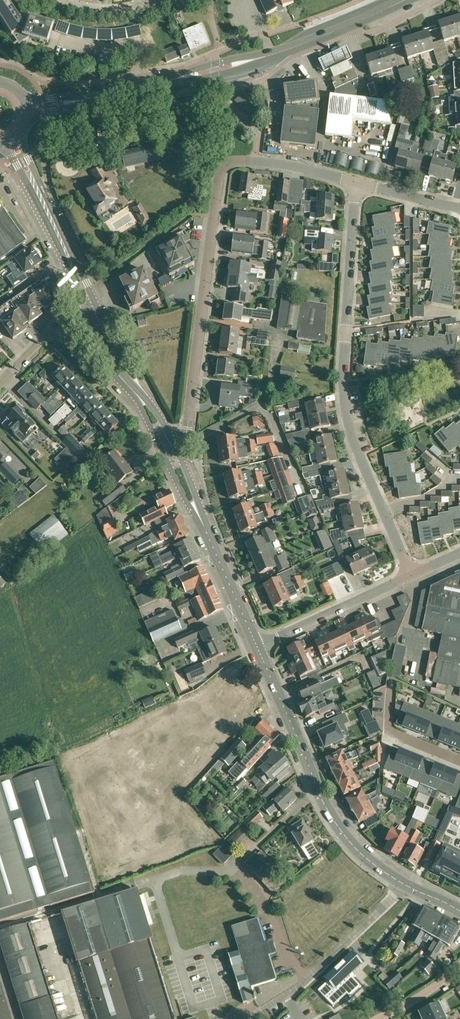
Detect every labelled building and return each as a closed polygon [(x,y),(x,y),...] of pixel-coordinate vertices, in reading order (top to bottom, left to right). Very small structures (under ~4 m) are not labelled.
[(12,35),(15,33),(25,36),(48,43),(53,26),(30,18),(30,20),(20,17),(9,0),(0,0),(0,17),(12,35)] [(266,15),(294,2),(293,0),(260,0),(266,15)] [(179,14),(174,16),(177,25),(183,23),(179,14)] [(457,37),(459,36),(459,17),(452,19),(457,37)] [(457,37),(452,19),(438,23),(444,42),(457,37)] [(191,51),(209,43),(202,24),(183,32),(191,51)] [(428,32),(416,36),(421,54),(434,50),(428,32)] [(421,54),(416,36),(402,40),(408,58),(421,54)] [(182,59),(190,55),(186,47),(179,50),(177,46),(163,52),(167,63),(181,57),(182,59)] [(347,48),(319,61),(324,73),(330,70),(333,78),(351,69),(348,62),(352,60),(347,48)] [(447,49),(441,51),(446,66),(446,65),(446,63),(451,62),(447,49)] [(392,50),(379,53),(385,72),(398,68),(392,50)] [(446,66),(441,51),(435,53),(439,65),(440,65),(440,67),(446,66)] [(385,72),(379,53),(366,58),(371,76),(385,72)] [(404,68),(408,80),(414,78),(410,66),(404,68)] [(408,80),(404,68),(398,70),(402,82),(408,80)] [(335,89),(357,79),(352,69),(351,69),(333,78),(330,79),(332,84),(335,89)] [(357,79),(335,89),(335,90),(335,97),(330,96),(326,136),(351,139),(353,121),(391,125),(384,102),(372,101),(355,99),(357,80),(357,79)] [(286,103),(287,108),(285,108),(281,144),(315,148),(319,112),(318,112),(319,101),(320,101),(317,82),(284,87),(287,103),(286,103)] [(372,101),(378,99),(373,84),(367,86),(372,101)] [(436,86),(430,87),(432,98),(438,97),(436,86)] [(406,170),(414,142),(404,140),(408,125),(401,124),(394,150),(399,152),(395,168),(406,170)] [(97,138),(93,126),(86,128),(89,140),(97,138)] [(430,151),(433,139),(426,137),(423,150),(430,151)] [(433,139),(430,151),(428,158),(428,159),(433,160),(429,176),(440,179),(446,155),(437,153),(440,141),(433,139)] [(419,144),(414,142),(406,170),(419,173),(423,157),(416,155),(419,144)] [(122,153),(125,162),(133,160),(134,165),(143,163),(139,149),(122,153)] [(446,155),(440,179),(452,182),(456,166),(450,164),(452,157),(453,157),(453,154),(447,152),(446,155)] [(110,206),(116,202),(111,193),(112,192),(109,187),(111,185),(99,167),(92,172),(99,182),(87,190),(97,206),(93,208),(98,216),(111,207),(110,206)] [(263,187),(256,186),(257,179),(254,179),(254,176),(242,175),(240,193),(249,194),(248,199),(261,201),(263,187)] [(285,212),(286,203),(288,182),(278,181),(276,203),(275,202),(274,211),(285,212)] [(294,204),(295,192),(288,191),(287,203),(294,204)] [(295,192),(294,204),(300,204),(309,207),(333,210),(334,197),(317,196),(317,202),(301,201),(302,192),(295,192)] [(151,220),(140,203),(132,208),(143,225),(151,220)] [(333,210),(309,207),(309,213),(316,213),(316,220),(333,221),(333,210)] [(265,233),(267,214),(237,211),(235,229),(265,233)] [(393,224),(393,225),(397,224),(394,212),(373,217),(375,228),(393,224)] [(430,235),(448,238),(450,227),(429,223),(427,234),(430,235)] [(393,224),(375,228),(372,228),(374,239),(393,235),(393,236),(396,235),(393,225),(393,224)] [(331,252),(332,237),(318,236),(319,228),(306,227),(305,243),(318,244),(317,251),(331,252)] [(287,230),(278,229),(277,237),(287,238),(287,230)] [(194,264),(184,244),(190,241),(184,231),(170,238),(172,242),(156,250),(169,277),(194,264)] [(261,249),(267,249),(268,243),(254,241),(254,238),(234,235),(233,244),(262,247),(261,249)] [(374,239),(371,240),(374,251),(392,247),(395,246),(393,236),(393,235),(374,239)] [(448,238),(430,235),(427,246),(430,246),(449,249),(451,239),(448,238)] [(262,247),(233,244),(232,253),(252,255),(253,252),(258,252),(257,259),(266,260),(267,249),(261,249),(262,247)] [(449,249),(430,246),(428,257),(431,257),(450,261),(452,250),(449,249)] [(392,247),(374,251),(370,251),(373,262),(391,258),(391,259),(395,258),(392,247)] [(17,279),(41,262),(31,249),(10,264),(15,271),(13,273),(17,279)] [(450,261),(431,257),(429,268),(432,269),(450,272),(453,261),(450,261)] [(373,262),(370,263),(372,274),(390,270),(394,269),(391,259),(391,258),(373,262)] [(273,261),(270,280),(279,281),(282,263),(273,261)] [(257,278),(258,279),(259,270),(251,269),(251,265),(231,262),(231,263),(229,275),(257,278)] [(450,272),(432,269),(430,279),(433,280),(451,283),(454,273),(450,272)] [(160,302),(144,270),(120,282),(128,297),(124,300),(130,311),(148,302),(150,306),(160,302)] [(390,270),(372,274),(369,275),(371,285),(390,281),(393,280),(390,270)] [(257,278),(229,275),(229,276),(228,276),(227,281),(229,281),(228,288),(234,288),(232,302),(247,304),(249,282),(256,283),(257,278)] [(270,280),(269,285),(273,286),(272,290),(277,290),(279,282),(279,281),(270,280)] [(451,283),(433,280),(431,291),(433,292),(452,295),(455,284),(451,283)] [(371,285),(368,285),(370,296),(370,297),(389,292),(389,293),(392,292),(390,281),(371,285)] [(39,312),(44,309),(44,310),(57,301),(45,284),(42,286),(39,282),(0,309),(0,317),(3,321),(2,323),(13,340),(26,331),(24,327),(28,324),(29,325),(41,316),(39,312)] [(370,297),(370,296),(367,297),(370,308),(388,304),(388,305),(391,304),(389,293),(389,292),(370,297)] [(452,295),(433,292),(431,302),(453,307),(456,295),(452,295)] [(307,293),(305,302),(282,298),(277,329),(298,332),(297,339),(323,343),(328,306),(319,304),(321,295),(307,293)] [(370,308),(367,308),(369,320),(391,315),(388,305),(388,304),(370,308)] [(271,321),(272,311),(257,309),(257,311),(242,309),(242,308),(226,306),(224,320),(240,323),(241,317),(271,321)] [(413,317),(424,317),(424,306),(413,306),(413,317)] [(139,326),(147,325),(145,317),(137,319),(139,326)] [(221,341),(250,345),(251,339),(238,337),(239,330),(222,328),(221,341)] [(444,355),(455,357),(457,343),(459,343),(459,337),(457,337),(458,335),(457,335),(458,329),(452,328),(452,334),(446,333),(446,336),(444,355)] [(435,338),(432,357),(443,358),(444,355),(446,336),(435,335),(434,338),(435,338)] [(424,336),(423,339),(424,339),(421,358),(432,360),(432,357),(435,338),(434,338),(424,336)] [(413,338),(412,340),(409,359),(410,359),(421,361),(421,358),(424,339),(423,339),(413,338)] [(401,339),(401,342),(398,361),(399,361),(409,363),(410,359),(409,359),(412,340),(401,339)] [(390,340),(389,344),(387,363),(398,364),(399,361),(398,361),(401,342),(390,340)] [(250,345),(221,341),(219,353),(236,356),(237,349),(250,351),(250,345)] [(378,342),(378,345),(375,364),(376,364),(387,366),(387,363),(389,344),(378,342)] [(310,356),(311,347),(289,343),(288,349),(298,351),(297,354),(310,356)] [(378,345),(367,343),(364,366),(375,368),(376,364),(375,364),(378,345)] [(233,378),(233,376),(242,377),(242,372),(233,371),(234,364),(219,362),(217,376),(233,378)] [(62,387),(73,377),(63,367),(59,371),(57,369),(50,375),(62,387)] [(294,380),(295,370),(281,367),(279,378),(294,380)] [(82,386),(73,377),(62,387),(71,397),(82,386)] [(259,384),(246,382),(238,381),(238,387),(223,385),(220,407),(229,408),(229,407),(228,407),(229,401),(238,402),(238,397),(249,398),(257,399),(259,384)] [(82,386),(71,397),(80,406),(91,396),(82,386)] [(51,397),(53,400),(56,396),(52,392),(47,397),(49,399),(51,397)] [(43,403),(34,394),(27,400),(37,410),(43,403)] [(100,405),(91,396),(80,406),(83,409),(89,416),(100,405)] [(49,399),(47,397),(43,400),(48,405),(53,400),(51,397),(49,399)] [(302,407),(301,401),(287,404),(289,410),(302,407)] [(308,418),(326,414),(323,401),(305,405),(307,412),(295,415),(296,420),(308,418)] [(12,423),(8,427),(24,443),(34,433),(31,430),(36,425),(23,413),(25,411),(19,405),(13,410),(15,411),(8,419),(12,423)] [(65,416),(70,411),(65,405),(56,413),(62,419),(65,416)] [(109,415),(100,405),(89,416),(98,425),(109,415)] [(70,411),(65,416),(68,418),(69,417),(72,419),(75,416),(83,409),(80,406),(73,413),(70,411)] [(329,426),(326,414),(308,418),(311,430),(329,426)] [(109,415),(98,425),(108,435),(119,424),(109,415)] [(65,416),(62,419),(67,424),(72,419),(69,417),(68,418),(65,416)] [(445,430),(444,431),(457,445),(456,445),(459,448),(459,446),(459,431),(455,426),(456,426),(453,423),(445,430)] [(71,433),(64,425),(58,431),(65,438),(71,433)] [(444,431),(445,430),(443,428),(434,436),(448,452),(456,445),(457,445),(444,431)] [(88,436),(90,438),(94,435),(89,430),(84,435),(86,437),(88,436)] [(295,439),(309,436),(308,430),(294,433),(295,439)] [(66,439),(61,443),(71,452),(78,445),(70,436),(72,434),(71,433),(66,439)] [(86,437),(84,435),(80,438),(85,443),(90,438),(88,436),(86,437)] [(309,436),(295,439),(297,444),(310,441),(309,436)] [(315,453),(333,448),(330,436),(313,440),(315,453)] [(246,448),(256,447),(256,440),(245,441),(245,439),(238,441),(238,443),(235,443),(234,438),(218,440),(220,451),(236,449),(236,450),(246,448)] [(416,447),(419,449),(424,454),(428,449),(420,443),(416,447)] [(71,452),(79,461),(84,458),(80,453),(83,450),(78,445),(71,452)] [(271,445),(265,446),(270,460),(280,458),(275,445),(271,445)] [(336,461),(333,448),(315,453),(318,465),(336,461)] [(238,461),(236,450),(236,449),(220,451),(222,464),(238,461)] [(64,458),(66,460),(61,465),(66,470),(76,460),(68,451),(64,455),(64,458)] [(118,483),(132,472),(126,464),(125,465),(115,452),(102,461),(109,470),(108,471),(118,483)] [(407,464),(407,463),(406,453),(384,456),(385,467),(389,467),(388,466),(407,464)] [(425,453),(421,458),(429,465),(430,464),(433,460),(425,453)] [(273,475),(287,472),(283,459),(267,462),(273,475)] [(17,474),(5,463),(0,469),(0,473),(9,482),(17,474)] [(410,463),(407,463),(407,464),(388,466),(389,467),(390,477),(393,477),(412,474),(410,463)] [(430,464),(429,465),(426,469),(434,476),(434,475),(438,471),(430,464)] [(307,473),(316,470),(315,465),(301,468),(303,474),(307,472),(307,473)] [(316,470),(307,473),(309,478),(323,475),(321,469),(316,470)] [(329,486),(346,482),(343,470),(326,474),(328,481),(322,483),(323,488),(329,486)] [(252,481),(262,478),(261,471),(250,474),(252,481)] [(226,487),(242,483),(239,472),(224,476),(226,487)] [(278,491),(293,486),(287,472),(273,475),(278,491)] [(415,473),(412,474),(393,477),(395,488),(398,487),(416,485),(416,484),(415,473)] [(434,475),(434,476),(430,480),(438,487),(442,482),(434,475)] [(264,484),(262,478),(252,481),(253,487),(264,484)] [(346,482),(329,486),(330,493),(327,494),(322,497),(323,500),(315,502),(318,508),(337,503),(340,503),(339,498),(349,495),(346,482)] [(242,483),(226,487),(230,499),(245,495),(242,483)] [(125,490),(121,484),(101,499),(106,506),(125,490)] [(416,485),(398,487),(399,499),(421,495),(419,484),(416,484),(416,485)] [(293,486),(278,491),(283,505),(297,500),(293,486)] [(158,512),(161,510),(175,504),(169,490),(154,497),(155,498),(152,499),(153,500),(152,501),(153,504),(154,503),(156,507),(158,512)] [(15,499),(21,506),(30,499),(24,492),(15,499)] [(310,495),(300,499),(307,518),(317,514),(310,495)] [(442,497),(441,497),(431,497),(430,502),(431,502),(431,503),(431,508),(431,509),(435,509),(435,503),(441,503),(441,498),(442,497)] [(262,513),(272,509),(270,503),(260,507),(262,513)] [(338,509),(337,503),(318,508),(321,515),(325,514),(324,512),(338,509)] [(343,520),(361,516),(358,503),(340,507),(343,520)] [(253,516),(249,505),(233,510),(237,521),(253,516)] [(109,530),(117,525),(108,507),(97,516),(104,532),(109,530)] [(158,512),(156,507),(140,514),(145,525),(154,521),(164,516),(161,510),(158,512)] [(459,508),(449,509),(449,513),(450,513),(453,531),(459,530),(459,508)] [(253,516),(237,521),(241,533),(257,527),(256,525),(266,521),(265,518),(274,515),(272,509),(262,513),(253,516)] [(450,513),(449,513),(438,515),(439,518),(439,517),(442,536),(443,536),(453,534),(453,531),(450,513)] [(166,521),(165,522),(167,527),(150,534),(149,537),(151,541),(159,537),(184,525),(180,515),(166,521)] [(68,535),(53,516),(30,535),(44,553),(68,535)] [(361,516),(343,520),(345,527),(341,528),(342,532),(330,535),(333,542),(338,539),(350,537),(365,533),(361,516)] [(316,517),(307,520),(313,532),(321,528),(316,517)] [(439,517),(439,518),(428,519),(428,522),(429,522),(432,540),(443,539),(443,536),(442,536),(439,517)] [(429,522),(428,522),(418,524),(421,546),(433,544),(432,540),(429,522)] [(189,534),(184,525),(159,537),(151,541),(153,545),(172,537),(174,541),(189,534)] [(252,559),(267,553),(264,545),(277,540),(272,527),(262,531),(265,537),(261,539),(261,538),(246,544),(252,559)] [(365,533),(350,537),(353,542),(358,541),(366,539),(365,533)] [(179,557),(195,550),(191,539),(174,546),(170,548),(172,551),(160,557),(163,564),(179,557)] [(338,539),(333,542),(342,562),(347,560),(354,575),(365,570),(358,553),(347,559),(338,539)] [(358,553),(365,570),(378,564),(370,548),(363,551),(361,547),(357,550),(358,553)] [(195,550),(179,557),(182,563),(170,568),(171,570),(164,574),(165,576),(157,579),(160,585),(167,582),(179,576),(184,573),(182,569),(183,568),(184,568),(200,561),(195,550)] [(270,561),(267,553),(252,559),(259,574),(273,568),(273,567),(277,565),(279,571),(289,567),(284,555),(270,561)] [(334,565),(339,576),(345,573),(339,562),(334,565)] [(339,576),(334,565),(323,570),(328,581),(339,576)] [(184,573),(179,576),(182,584),(180,590),(191,594),(194,589),(196,588),(196,587),(210,581),(203,567),(189,573),(189,574),(187,575),(186,573),(184,573)] [(269,596),(284,590),(282,585),(283,584),(285,580),(295,575),(292,568),(277,575),(279,579),(264,585),(269,596)] [(446,580),(445,586),(442,585),(437,608),(447,610),(459,613),(459,574),(446,580)] [(293,585),(303,581),(300,575),(291,580),(293,585)] [(445,586),(446,580),(421,591),(415,627),(422,629),(422,631),(442,635),(447,610),(437,608),(442,585),(445,586)] [(196,587),(196,588),(200,597),(191,601),(193,606),(216,595),(210,581),(196,587)] [(303,581),(293,585),(296,591),(306,587),(303,581)] [(139,608),(160,599),(155,589),(134,598),(139,608)] [(289,601),(284,590),(269,596),(274,608),(289,601)] [(401,606),(405,615),(411,602),(406,593),(397,598),(401,606)] [(216,595),(193,606),(199,620),(223,609),(216,595)] [(189,607),(187,600),(177,605),(179,611),(189,607)] [(401,606),(396,609),(402,622),(405,615),(401,606)] [(396,622),(401,624),(402,622),(396,609),(391,611),(395,620),(396,622)] [(147,629),(148,630),(152,641),(153,640),(180,628),(176,618),(175,617),(172,610),(145,622),(144,623),(147,629)] [(442,635),(438,654),(430,653),(425,677),(433,678),(432,683),(459,689),(459,613),(447,610),(442,635)] [(383,629),(382,627),(378,618),(373,620),(371,616),(366,618),(364,613),(359,615),(371,641),(380,637),(383,639),(386,638),(387,637),(383,629)] [(357,623),(352,625),(360,642),(366,639),(368,643),(371,641),(359,615),(354,617),(357,623)] [(401,624),(396,622),(395,620),(391,622),(396,635),(401,624)] [(345,622),(341,624),(353,650),(356,648),(354,644),(360,642),(352,625),(348,627),(345,622)] [(391,622),(386,625),(392,637),(396,635),(391,622)] [(353,650),(341,624),(336,626),(338,631),(334,634),(341,650),(348,647),(349,651),(353,650)] [(387,637),(386,638),(387,640),(392,637),(386,625),(382,627),(383,629),(387,637)] [(197,649),(220,640),(214,628),(200,634),(198,629),(175,640),(178,648),(189,644),(190,646),(195,644),(197,649)] [(341,650),(334,634),(329,636),(327,630),(322,633),(334,658),(337,657),(335,653),(341,650)] [(334,658),(322,633),(317,635),(320,640),(315,642),(323,659),(329,656),(331,660),(334,658)] [(220,640),(197,649),(197,650),(199,654),(202,653),(206,662),(212,660),(226,653),(220,640)] [(291,658),(315,647),(313,643),(306,646),(303,641),(287,649),(289,653),(287,654),(289,659),(291,658)] [(400,679),(406,648),(395,645),(389,674),(400,679)] [(291,658),(294,663),(288,665),(290,670),(312,660),(310,655),(317,651),(315,647),(291,658)] [(316,658),(312,660),(290,670),(293,675),(298,672),(300,677),(308,674),(309,676),(318,672),(317,669),(314,663),(318,661),(316,658)] [(205,673),(201,664),(185,671),(189,680),(205,673)] [(304,702),(313,698),(340,685),(337,677),(325,682),(322,677),(316,680),(298,688),(299,691),(298,692),(300,697),(302,697),(303,699),(304,702)] [(149,709),(155,707),(151,698),(145,700),(149,709)] [(313,698),(304,702),(298,704),(299,706),(298,706),(297,708),(299,712),(301,712),(302,712),(302,713),(303,713),(304,715),(306,718),(319,712),(320,715),(335,708),(331,700),(317,707),(313,698)] [(417,723),(422,710),(404,702),(398,716),(396,724),(408,729),(413,731),(416,723),(417,723)] [(413,731),(414,731),(419,733),(431,738),(440,717),(422,710),(417,723),(416,723),(413,731)] [(324,731),(316,734),(319,740),(317,741),(320,748),(322,747),(323,749),(333,744),(334,746),(341,743),(340,741),(341,741),(336,728),(347,724),(343,715),(321,725),(324,731)] [(367,726),(374,722),(371,716),(363,719),(367,726)] [(431,738),(443,743),(449,745),(452,738),(458,724),(440,717),(431,738)] [(260,738),(269,746),(280,735),(265,721),(254,732),(260,738)] [(455,748),(459,750),(459,725),(458,724),(452,738),(449,745),(450,746),(455,748)] [(269,746),(260,738),(248,751),(249,752),(240,762),(234,767),(229,773),(238,782),(242,778),(253,765),(270,747),(269,746)] [(246,747),(238,740),(220,759),(228,767),(246,747)] [(380,746),(378,741),(369,745),(372,750),(380,746)] [(410,755),(392,748),(384,769),(402,777),(410,755)] [(261,780),(284,759),(278,752),(264,763),(268,768),(258,776),(259,777),(253,782),(256,786),(261,780)] [(347,762),(347,763),(357,757),(355,752),(344,758),(342,752),(327,760),(327,762),(326,763),(328,766),(330,766),(332,770),(347,762)] [(420,784),(428,763),(410,755),(402,777),(420,784)] [(291,767),(284,759),(261,780),(256,786),(257,787),(263,782),(267,786),(276,778),(280,782),(285,777),(285,778),(290,774),(287,771),(291,767)] [(368,768),(377,763),(375,759),(366,764),(368,768)] [(54,762),(0,779),(0,922),(95,893),(54,762)] [(353,775),(347,763),(347,762),(332,770),(339,785),(365,772),(364,769),(353,775)] [(377,763),(368,768),(370,772),(379,767),(377,763)] [(446,770),(428,763),(420,784),(437,791),(446,770)] [(459,788),(459,776),(446,770),(437,791),(456,799),(459,788)] [(368,778),(365,772),(339,785),(344,795),(359,787),(357,783),(368,778)] [(242,778),(238,782),(229,791),(229,792),(229,791),(233,795),(246,782),(242,778)] [(282,788),(278,782),(269,789),(269,790),(262,796),(266,801),(282,788)] [(283,812),(297,800),(286,788),(264,808),(270,815),(279,807),(283,812)] [(365,797),(361,791),(346,799),(351,807),(353,810),(377,797),(382,795),(382,791),(377,791),(373,793),(365,797)] [(359,822),(374,814),(378,811),(374,805),(380,802),(377,797),(353,810),(355,814),(359,822)] [(452,813),(455,808),(449,805),(446,813),(451,816),(452,813)] [(221,822),(226,817),(222,813),(224,810),(221,806),(212,814),(216,818),(217,818),(221,822)] [(412,820),(409,825),(414,827),(417,821),(424,824),(425,820),(427,816),(429,812),(423,809),(417,807),(412,820)] [(250,830),(263,818),(257,811),(244,823),(250,830)] [(425,820),(424,824),(430,826),(433,819),(427,816),(425,820)] [(307,845),(313,841),(306,830),(308,829),(303,821),(289,829),(292,835),(291,836),(295,843),(296,842),(301,849),(303,848),(303,849),(308,846),(307,845)] [(249,835),(242,827),(227,840),(235,848),(249,835)] [(389,842),(385,851),(389,853),(390,854),(390,855),(394,858),(395,856),(397,857),(405,843),(406,843),(411,832),(407,830),(403,836),(392,830),(386,840),(389,842)] [(410,845),(402,860),(415,867),(423,851),(413,846),(419,833),(413,830),(411,832),(406,843),(410,845)] [(426,843),(424,848),(429,850),(425,860),(432,863),(440,844),(433,841),(431,845),(426,843)] [(431,870),(446,878),(459,885),(459,852),(444,843),(440,852),(435,861),(431,870)] [(234,854),(225,844),(214,854),(223,864),(234,854)] [(256,854),(245,864),(250,869),(260,859),(256,854)] [(163,976),(159,962),(137,890),(95,903),(125,999),(166,987),(163,976)] [(174,1011),(166,987),(125,999),(95,903),(62,913),(77,962),(80,961),(95,1009),(94,1009),(97,1018),(177,1018),(174,1011)] [(414,944),(432,911),(423,906),(412,925),(417,928),(409,941),(414,944)] [(432,911),(414,944),(419,947),(426,933),(431,936),(442,917),(432,911)] [(442,917),(431,936),(435,939),(426,956),(430,958),(432,955),(451,922),(442,917)] [(228,955),(239,990),(243,1003),(243,1004),(255,1000),(254,997),(256,996),(255,993),(253,994),(251,988),(276,980),(269,955),(271,954),(268,942),(265,943),(257,919),(232,927),(235,939),(239,951),(228,955)] [(451,922),(432,955),(430,958),(435,961),(445,944),(450,947),(459,928),(459,927),(451,922)] [(28,923),(0,932),(0,943),(23,1018),(58,1018),(28,923)] [(398,957),(405,944),(398,940),(391,952),(398,957)] [(327,982),(318,990),(333,1007),(347,994),(350,997),(361,986),(353,978),(355,976),(353,973),(362,964),(363,963),(352,952),(351,951),(323,978),(327,982)] [(429,975),(436,968),(427,959),(420,966),(429,975)] [(384,983),(389,979),(389,978),(384,972),(379,976),(384,982),(384,983)] [(384,983),(389,989),(396,983),(391,977),(389,978),(389,979),(384,983)] [(4,997),(0,983),(0,1018),(11,1018),(4,997)] [(443,1014),(438,1003),(426,1009),(425,1007),(420,1010),(421,1011),(419,1012),(422,1018),(433,1018),(443,1014)]
